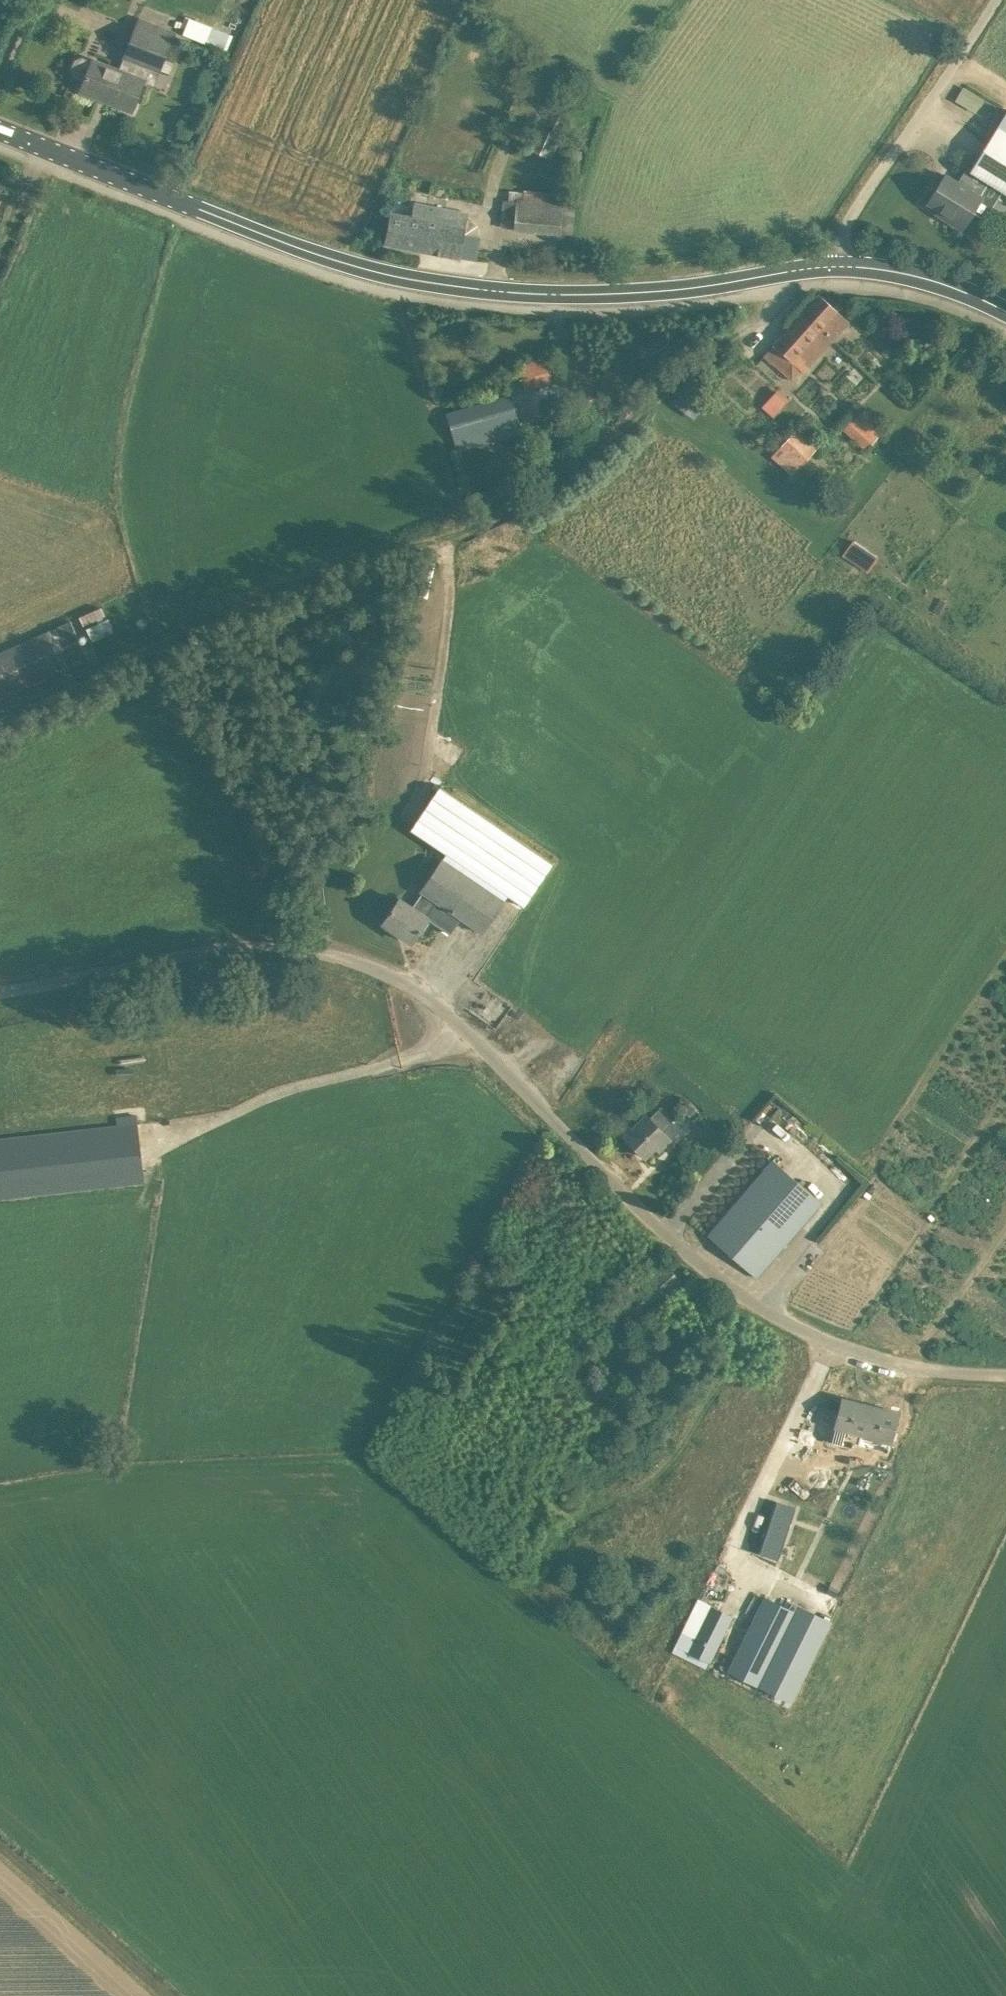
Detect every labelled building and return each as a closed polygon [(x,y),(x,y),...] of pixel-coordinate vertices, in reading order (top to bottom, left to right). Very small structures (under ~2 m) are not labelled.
[(226,50),(233,33),(191,16),(184,32),(226,50)] [(108,101),(132,111),(151,66),(160,70),(176,34),(139,18),(118,68),(94,58),(93,59),(83,55),(76,57),(71,69),(74,76),(84,80),(80,90),(99,98),(100,96),(109,99),(108,101)] [(961,85),(953,101),(990,120),(998,104),(961,85)] [(961,184),(980,196),(989,181),(1005,192),(1005,111),(961,184)] [(941,215),(962,228),(982,197),(980,196),(961,184),(945,174),(928,201),(944,211),(941,215)] [(560,232),(562,212),(564,193),(524,188),(523,197),(517,197),(517,201),(504,199),(500,225),(514,228),(560,232)] [(384,243),(460,257),(474,260),(478,236),(466,233),(467,228),(465,227),(468,213),(416,203),(413,217),(390,212),(384,243)] [(563,230),(572,230),(573,204),(564,203),(563,230)] [(819,293),(764,355),(791,380),(800,370),(803,373),(837,336),(850,321),(819,293)] [(550,354),(519,363),(526,388),(558,379),(550,354)] [(778,388),(762,406),(773,417),(789,399),(778,388)] [(509,395),(447,413),(456,439),(518,420),(509,395)] [(859,409),(843,427),(866,449),(883,430),(859,409)] [(798,426),(771,454),(792,473),(819,445),(798,426)] [(104,605),(81,614),(91,638),(114,629),(104,605)] [(0,651),(0,698),(88,659),(71,619),(0,651)] [(440,784),(411,828),(447,851),(443,857),(504,898),(507,894),(523,905),(554,858),(440,784)] [(383,922),(412,941),(428,917),(451,932),(461,917),(481,931),(504,898),(443,857),(441,856),(418,890),(422,892),(412,907),(399,898),(383,922)] [(701,1112),(690,1101),(683,1109),(694,1119),(701,1112)] [(682,1128),(678,1124),(662,1107),(650,1119),(646,1115),(624,1135),(645,1156),(656,1146),(660,1150),(682,1128)] [(145,1181),(139,1121),(0,1136),(0,1196),(145,1181)] [(708,1235),(734,1258),(756,1277),(823,1202),(775,1158),(708,1235)] [(664,1260),(612,1307),(633,1331),(684,1284),(664,1260)] [(899,1412),(842,1398),(835,1427),(836,1427),(833,1437),(860,1444),(862,1434),(892,1442),(899,1412)] [(790,1520),(771,1517),(762,1570),(781,1574),(790,1520)] [(710,1661),(733,1615),(711,1603),(687,1649),(710,1661)] [(831,1620),(798,1604),(760,1683),(792,1699),(831,1620)] [(671,1651),(680,1655),(685,1646),(676,1642),(671,1651)]
